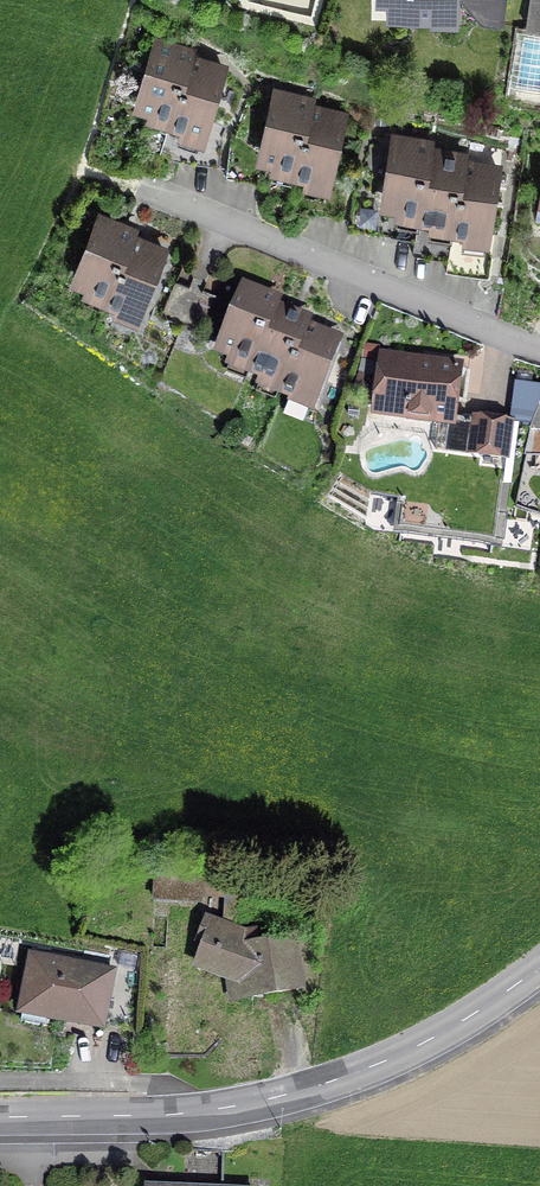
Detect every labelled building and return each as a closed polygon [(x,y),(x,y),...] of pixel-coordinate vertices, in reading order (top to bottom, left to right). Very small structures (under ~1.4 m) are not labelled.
[(454,23),(455,0),(388,0),(387,17),(411,17),(411,9),(429,9),(429,23),(454,23)] [(482,23),(499,26),(503,0),(486,0),(482,23)] [(524,31),(539,33),(539,0),(529,0),(524,31)] [(144,120),(172,128),(195,52),(197,45),(154,33),(132,109),(146,113),(144,120)] [(205,145),(230,62),(195,52),(172,128),(179,130),(177,137),(205,145)] [(273,84),(256,161),(270,165),(269,172),(296,178),(315,102),(316,95),(273,84)] [(315,102),(296,178),(303,180),(302,187),(330,194),(350,110),(315,102)] [(422,222),(434,143),(435,137),(391,129),(378,208),(395,211),(394,217),(422,222)] [(428,230),(454,235),(467,156),(468,149),(434,143),(422,222),(429,223),(428,230)] [(503,162),(467,156),(454,235),(463,236),(461,244),(489,248),(503,162)] [(106,306),(136,233),(139,225),(98,209),(68,283),(83,289),(81,296),(106,306)] [(170,246),(136,233),(106,306),(114,309),(111,316),(138,326),(170,246)] [(252,376),(281,302),(283,295),(242,279),(213,353),(227,359),(224,366),(252,376)] [(281,302),(252,376),(258,379),(255,386),(282,396),(311,322),(314,315),(281,302)] [(311,322),(282,396),(288,398),(287,402),(289,403),(283,417),(304,425),(309,411),(314,413),(344,335),(311,322)] [(514,422),(515,418),(510,417),(479,413),(479,415),(458,412),(464,360),(379,349),(380,345),(364,343),(360,372),(375,374),(370,415),(438,424),(435,450),(510,459),(514,422)] [(531,424),(539,403),(539,384),(515,381),(510,417),(515,418),(514,422),(531,424)] [(531,424),(529,427),(524,455),(539,456),(539,403),(531,424)] [(383,514),(382,500),(372,500),(373,514),(383,514)] [(153,868),(152,901),(202,903),(202,898),(202,889),(203,870),(153,868)] [(202,889),(202,898),(224,899),(222,920),(238,926),(239,890),(202,889)] [(225,981),(228,1004),(306,991),(297,934),(259,939),(258,927),(244,928),(238,926),(222,920),(205,913),(194,942),(200,944),(191,967),(225,981)] [(138,967),(140,955),(113,949),(110,962),(138,967)] [(47,1021),(104,1033),(118,968),(29,950),(16,1014),(22,1016),(21,1021),(46,1026),(47,1021)]
